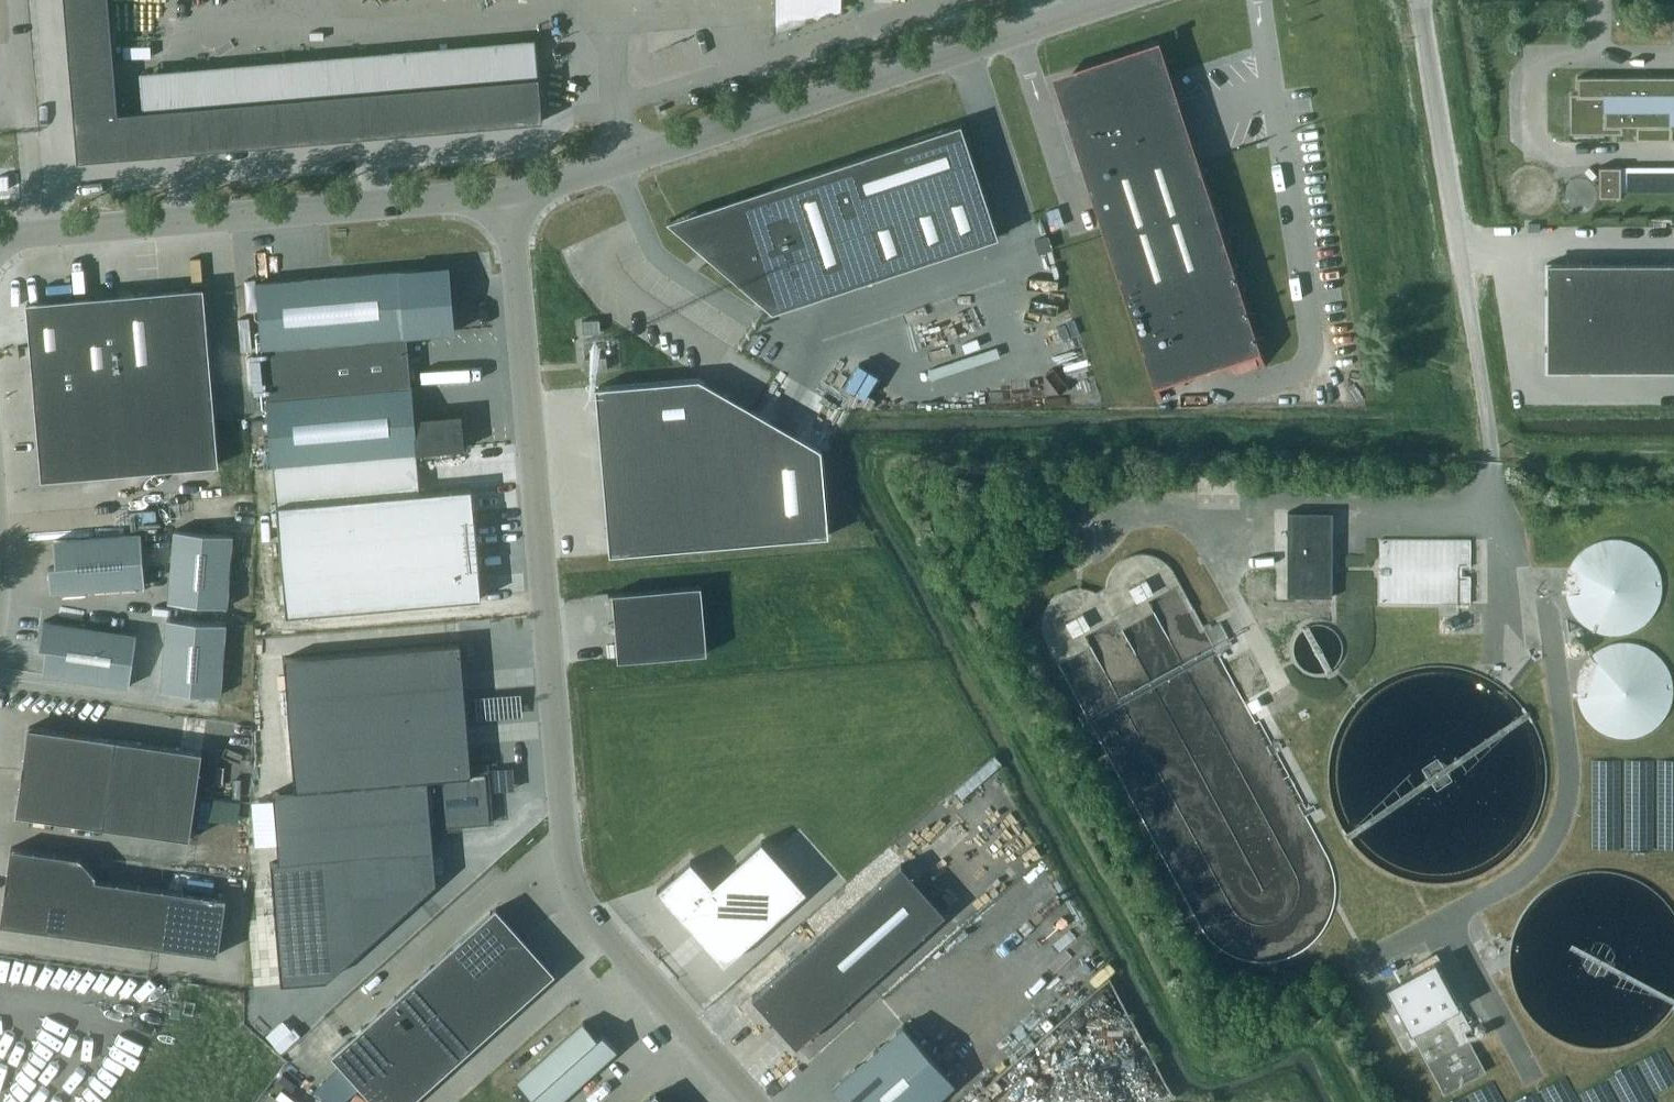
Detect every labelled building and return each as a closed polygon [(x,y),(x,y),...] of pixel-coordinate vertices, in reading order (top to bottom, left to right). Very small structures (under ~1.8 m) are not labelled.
[(86,157),(550,118),(547,74),(126,110),(116,0),(72,0),(86,157)] [(774,31),(841,9),(842,0),(775,0),(774,31)] [(1258,349),(1176,99),(1146,108),(1132,67),(1058,91),(1154,384),(1258,349)] [(1576,75),(1576,95),(1603,95),(1603,125),(1673,125),(1673,75),(1576,75)] [(811,298),(808,289),(992,229),(995,237),(999,236),(961,121),(772,185),(773,188),(689,216),(748,284),(745,286),(773,310),(811,298)] [(1619,196),(1619,165),(1597,165),(1597,196),(1619,196)] [(1546,369),(1673,369),(1673,263),(1547,262),(1546,369)] [(448,265),(258,282),(263,347),(273,458),(273,464),(286,613),(480,597),(470,489),(419,493),(416,452),(466,448),(463,414),(415,418),(408,335),(454,331),(448,265)] [(27,302),(42,478),(218,463),(203,287),(27,302)] [(600,323),(600,318),(582,320),(583,333),(601,332),(600,323)] [(607,355),(586,357),(585,357),(586,370),(608,369),(607,355)] [(597,400),(596,400),(597,419),(599,419),(601,438),(599,438),(600,458),(601,458),(601,462),(602,462),(604,482),(602,482),(603,502),(605,501),(606,521),(604,521),(606,540),(607,540),(608,553),(617,553),(829,535),(821,448),(798,434),(798,435),(783,426),(752,408),(747,408),(747,409),(731,410),(731,409),(730,395),(725,392),(707,394),(705,380),(700,377),(605,385),(605,386),(596,387),(597,400)] [(1333,512),(1290,511),(1289,595),(1332,596),(1333,573),(1328,573),(1328,564),(1333,564),(1333,512)] [(174,530),(169,601),(227,606),(233,534),(174,530)] [(54,539),(56,566),(49,566),(51,592),(145,584),(141,532),(54,539)] [(1381,537),(1382,602),(1473,602),(1472,536),(1381,537)] [(1616,539),(1612,539),(1604,540),(1600,541),(1596,542),(1591,545),(1587,547),(1583,550),(1580,554),(1576,559),(1572,564),(1570,568),(1569,572),(1567,577),(1567,582),(1567,587),(1567,591),(1568,597),(1569,602),(1571,606),(1573,610),(1575,615),(1579,619),(1584,624),(1589,627),(1598,632),(1604,634),(1612,635),(1619,635),(1627,634),(1632,632),(1637,630),(1642,627),(1645,624),(1650,620),(1654,615),(1657,610),(1659,607),(1661,602),(1663,596),(1663,591),(1663,586),(1663,581),(1662,576),(1660,570),(1658,565),(1656,562),(1653,557),(1649,552),(1644,549),(1639,545),(1634,543),(1631,541),(1628,540),(1624,539),(1616,539)] [(1132,583),(1139,597),(1156,587),(1148,574),(1132,583)] [(618,659),(707,652),(701,584),(612,592),(618,659)] [(1068,618),(1075,632),(1092,622),(1085,608),(1068,618)] [(167,618),(162,690),(220,694),(226,623),(167,618)] [(43,673),(129,685),(137,633),(43,620),(40,646),(47,646),(43,673)] [(1623,641),(1620,642),(1614,643),(1610,644),(1607,645),(1603,647),(1598,650),(1594,653),(1590,657),(1586,662),(1583,667),(1581,671),(1580,676),(1578,681),(1578,687),(1577,694),(1578,700),(1580,705),(1582,711),(1585,716),(1589,721),(1593,725),(1598,729),(1601,731),(1606,734),(1611,736),(1617,737),(1622,738),(1630,738),(1638,737),(1643,735),(1649,733),(1653,730),(1657,727),(1662,722),(1665,719),(1669,713),(1672,707),(1673,702),(1673,700),(1673,679),(1673,675),(1670,669),(1667,662),(1664,659),(1661,655),(1656,651),(1651,648),(1646,645),(1642,644),(1638,643),(1635,642),(1631,641),(1623,641)] [(280,862),(272,863),(282,984),(328,980),(437,882),(434,849),(432,827),(489,822),(485,774),(472,775),(461,643),(284,657),(295,790),(274,791),(280,862)] [(202,751),(29,727),(16,814),(190,838),(202,751)] [(504,756),(481,757),(482,772),(505,771),(504,756)] [(762,840),(713,884),(691,859),(657,890),(723,964),(807,890),(762,840)] [(218,954),(226,898),(96,879),(96,876),(82,857),(11,847),(3,907),(1,923),(218,954)] [(901,863),(752,996),(796,1046),(945,913),(901,863)] [(423,1091),(555,972),(496,907),(332,1054),(375,1101),(410,1101),(423,1091)] [(1414,972),(1387,986),(1446,1092),(1485,1070),(1460,1027),(1469,1022),(1431,954),(1410,965),(1414,972)] [(586,1077),(617,1049),(602,1033),(597,1037),(583,1021),(517,1080),(537,1101),(558,1101),(586,1077)] [(833,1086),(847,1101),(931,1101),(954,1082),(902,1024),(833,1086)] [(645,1101),(664,1101),(656,1093),(645,1101)]
